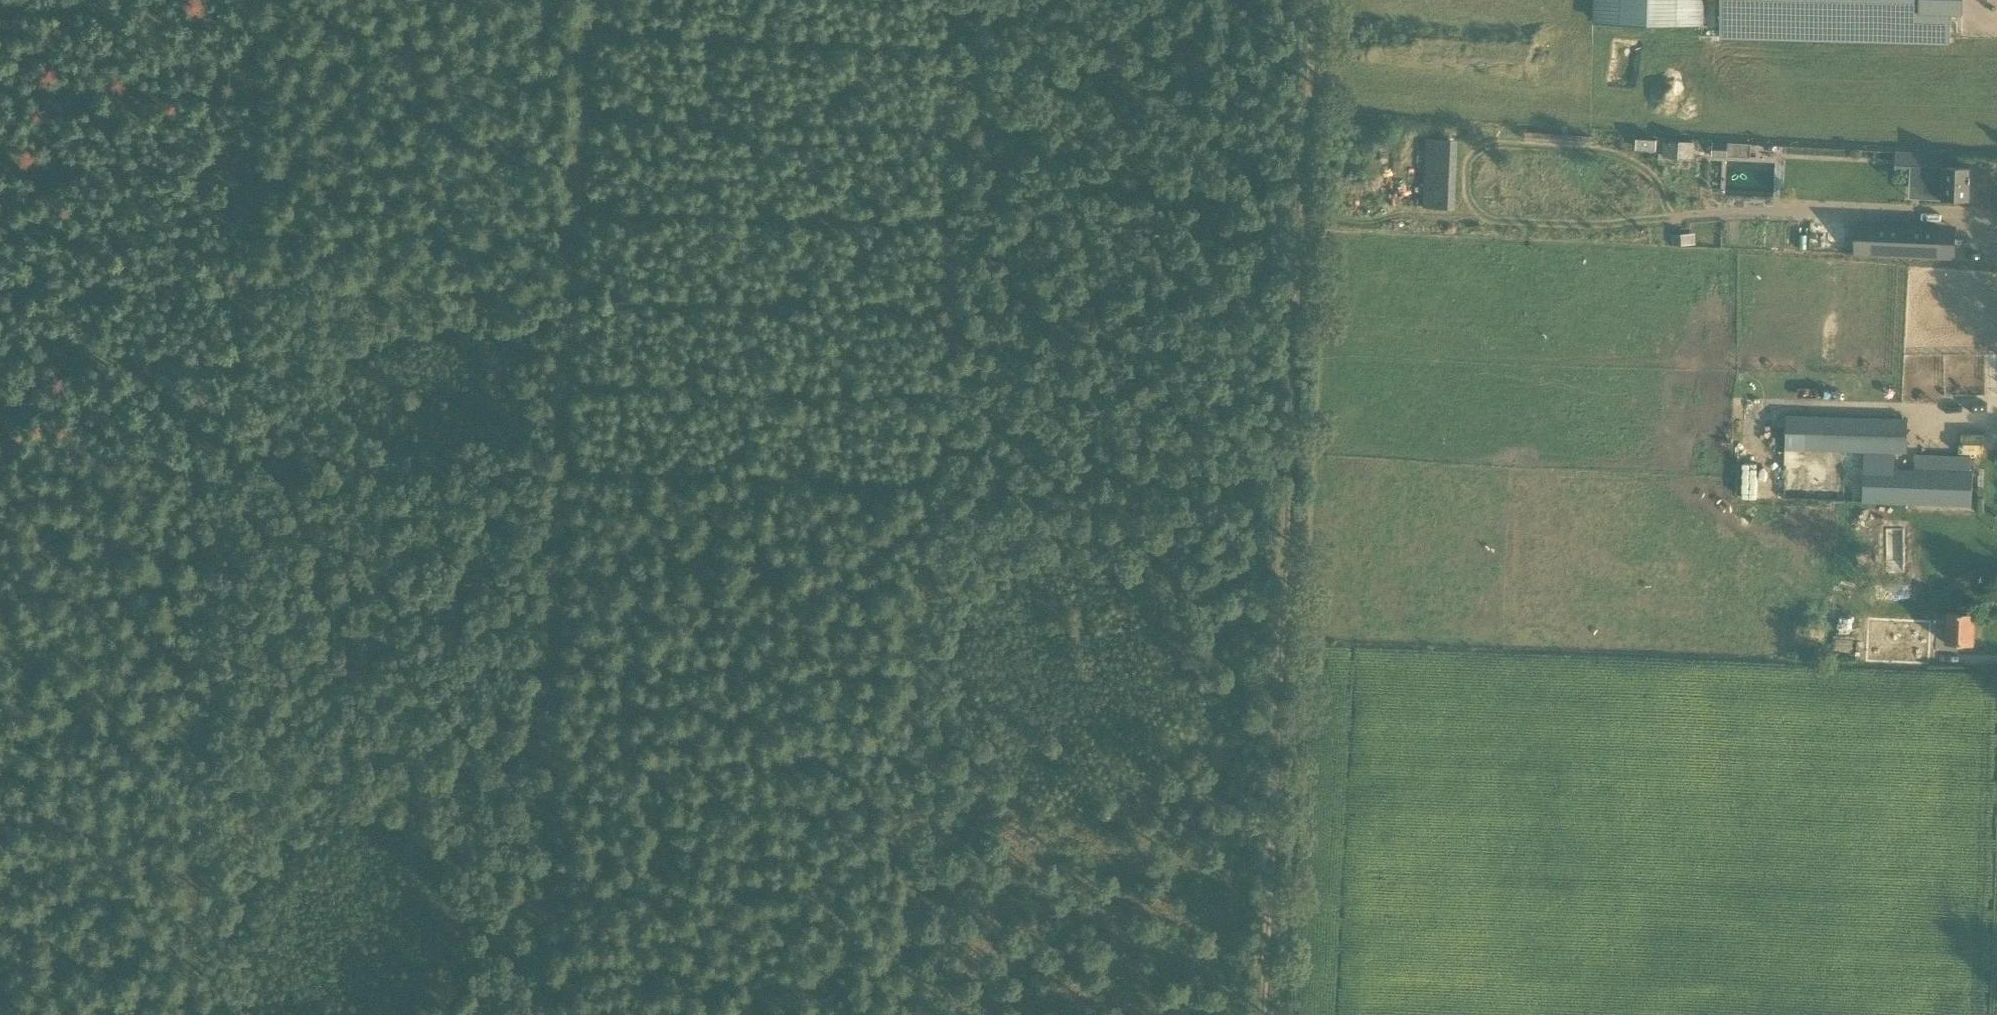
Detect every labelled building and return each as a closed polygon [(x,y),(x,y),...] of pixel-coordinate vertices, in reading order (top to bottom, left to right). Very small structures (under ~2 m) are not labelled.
[(1593,20),(1703,22),(1704,0),(1594,0),(1593,20)] [(1720,37),(1950,42),(1951,13),(1963,14),(1963,0),(1721,0),(1720,37)] [(1636,139),(1636,148),(1656,150),(1656,140),(1636,139)] [(1692,157),(1693,142),(1663,140),(1663,156),(1692,157)] [(1712,141),(1711,156),(1727,156),(1727,142),(1712,141)] [(1940,200),(1949,200),(1969,201),(1971,168),(1920,166),(1919,186),(1940,187),(1940,200)] [(1872,223),(1871,256),(1939,259),(1940,226),(1872,223)] [(1785,415),(1784,449),(1826,451),(1849,452),(1880,453),(1908,454),(1908,453),(1909,419),(1883,418),(1827,416),(1785,415)] [(1970,473),(1971,457),(1916,454),(1915,469),(1894,468),(1895,458),(1864,458),(1863,502),(1971,506),(1972,473),(1970,473)] [(1926,626),(1946,627),(1945,644),(1973,645),(1975,614),(1927,612),(1926,626)]
